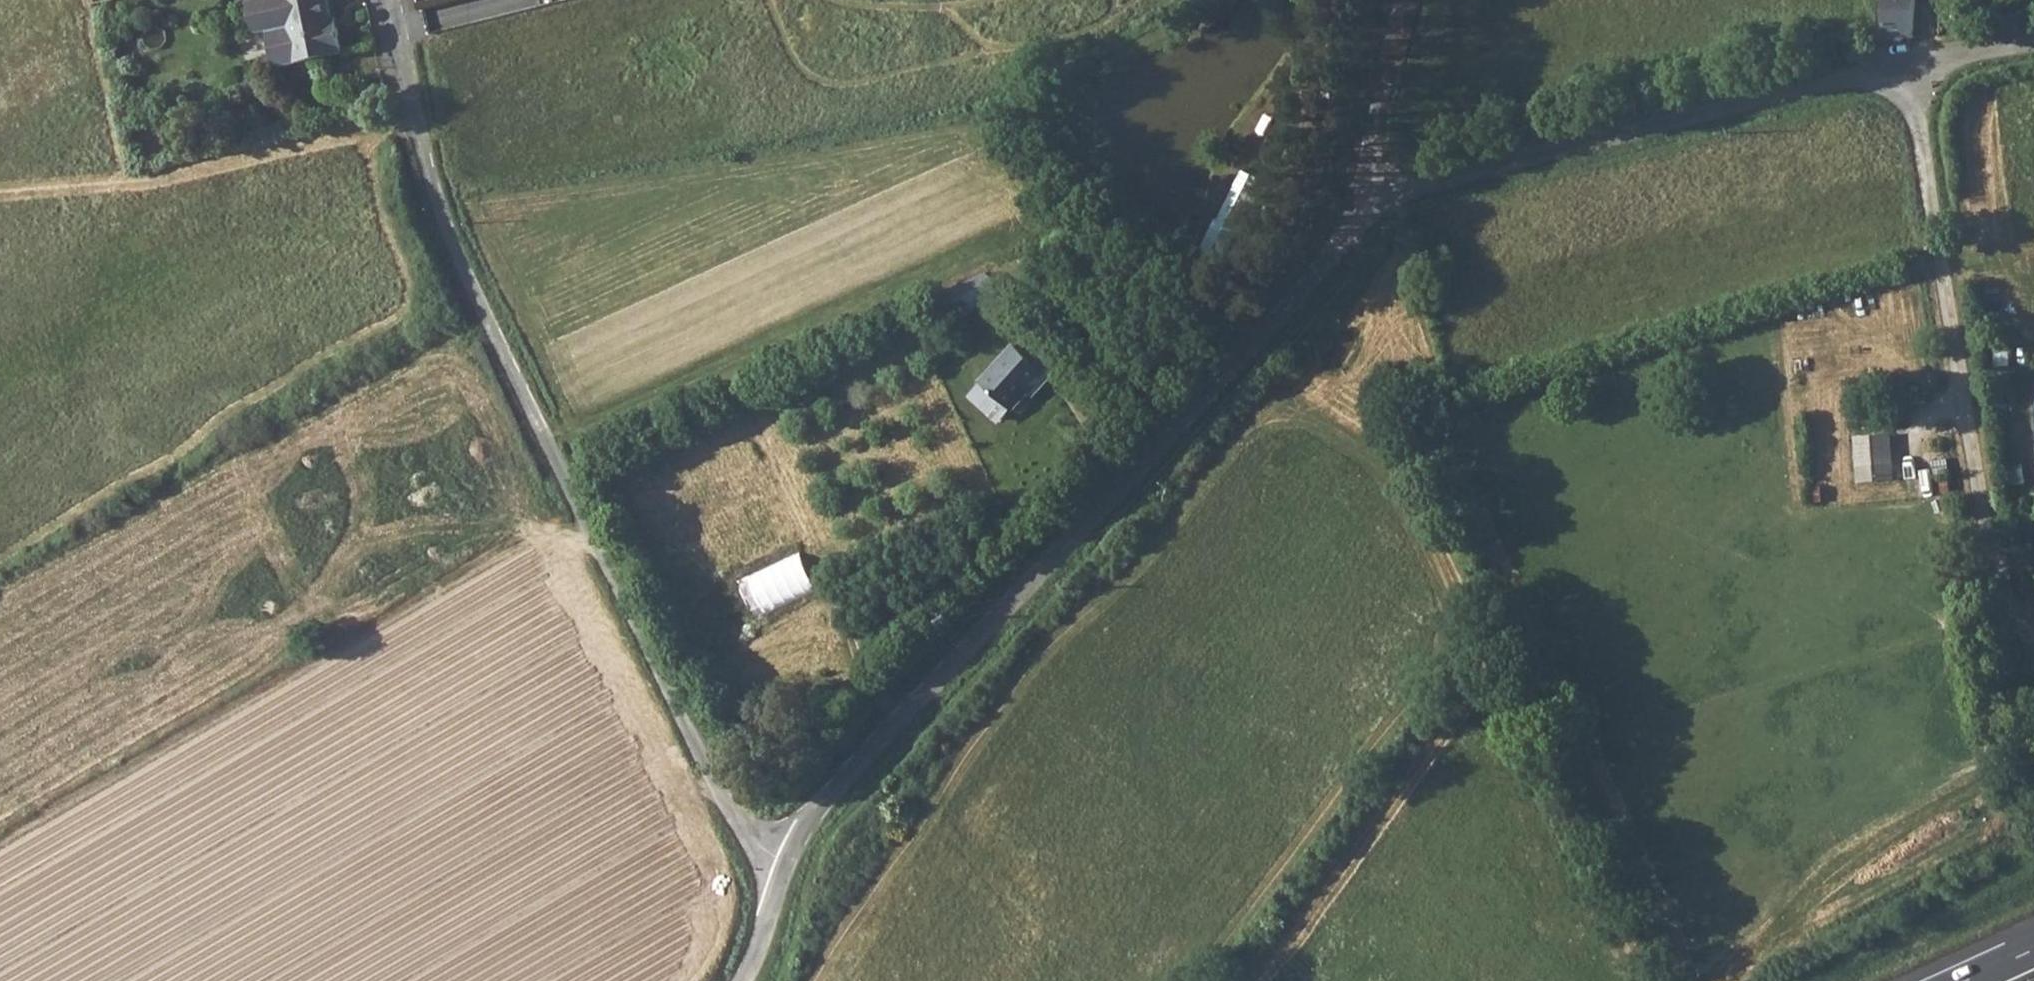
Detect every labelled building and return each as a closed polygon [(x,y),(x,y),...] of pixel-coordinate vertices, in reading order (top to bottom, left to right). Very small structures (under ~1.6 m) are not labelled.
[(296,60),(342,49),(337,25),(332,26),(327,0),(247,0),(254,30),(288,22),(296,60)] [(1915,40),(1917,0),(1887,0),(1885,39),(1915,40)] [(1015,414),(1031,397),(1049,378),(1055,383),(1064,372),(1038,347),(1028,357),(1020,349),(984,385),(986,385),(976,395),(976,401),(999,423),(1004,424),(1014,414),(1015,414)] [(1895,432),(1857,435),(1861,482),(1899,479),(1895,432)] [(696,638),(820,597),(807,559),(683,600),(696,638)]
